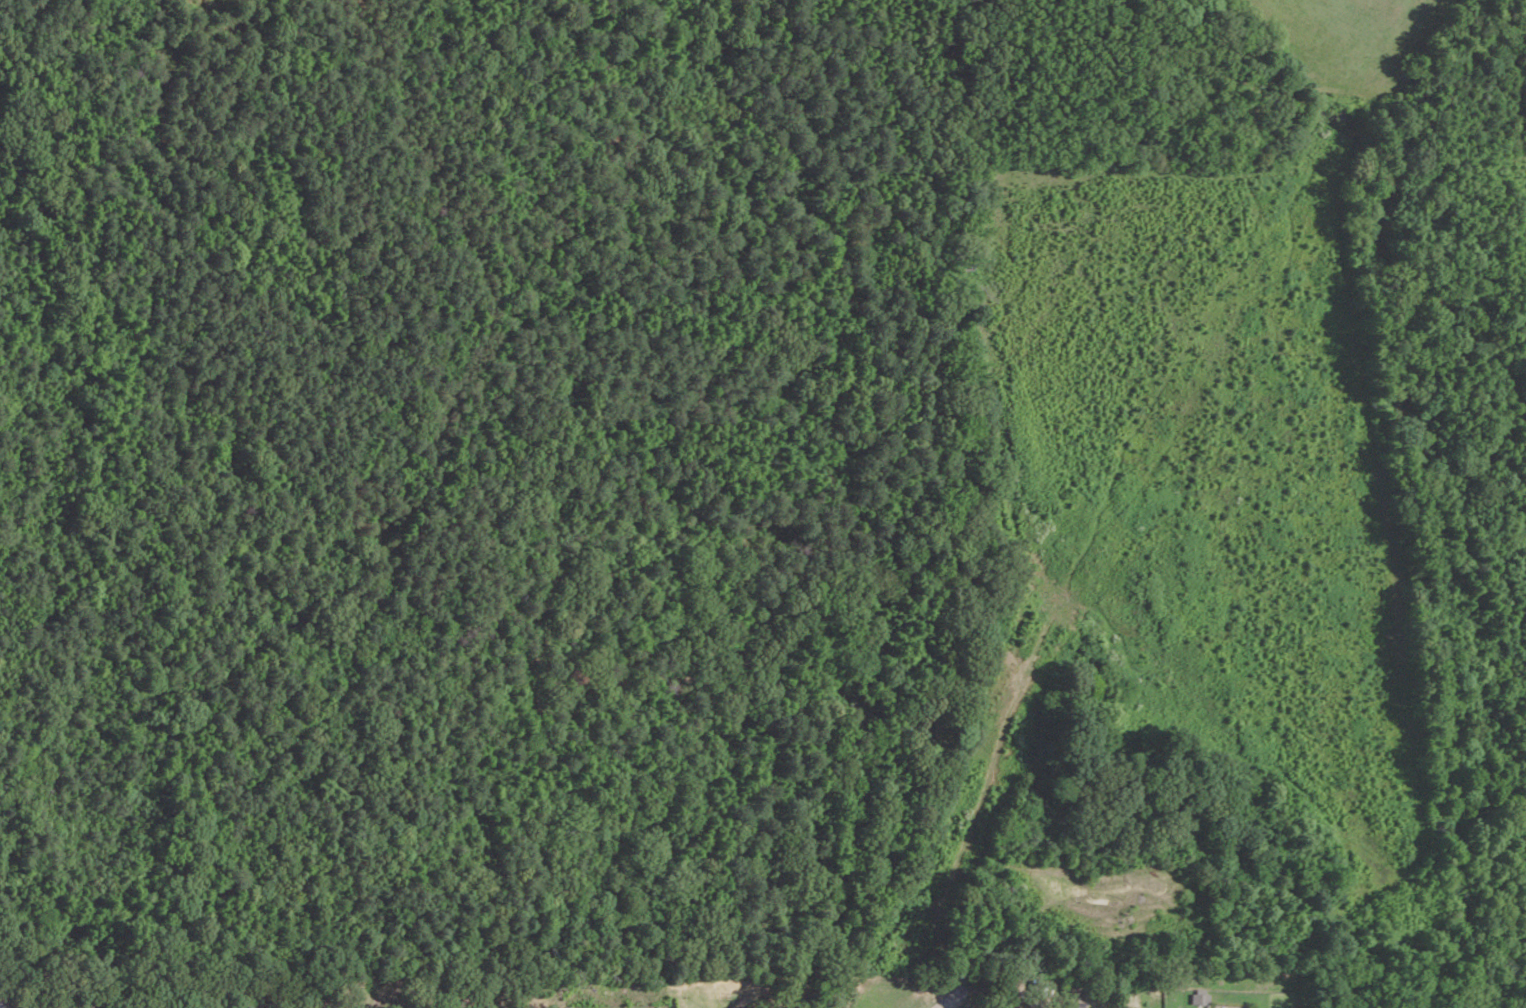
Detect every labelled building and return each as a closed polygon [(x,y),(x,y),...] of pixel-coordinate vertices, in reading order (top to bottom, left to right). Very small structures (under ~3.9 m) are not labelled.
[(1208,1003),(1208,991),(1191,992),(1192,1003),(1208,1003)]
